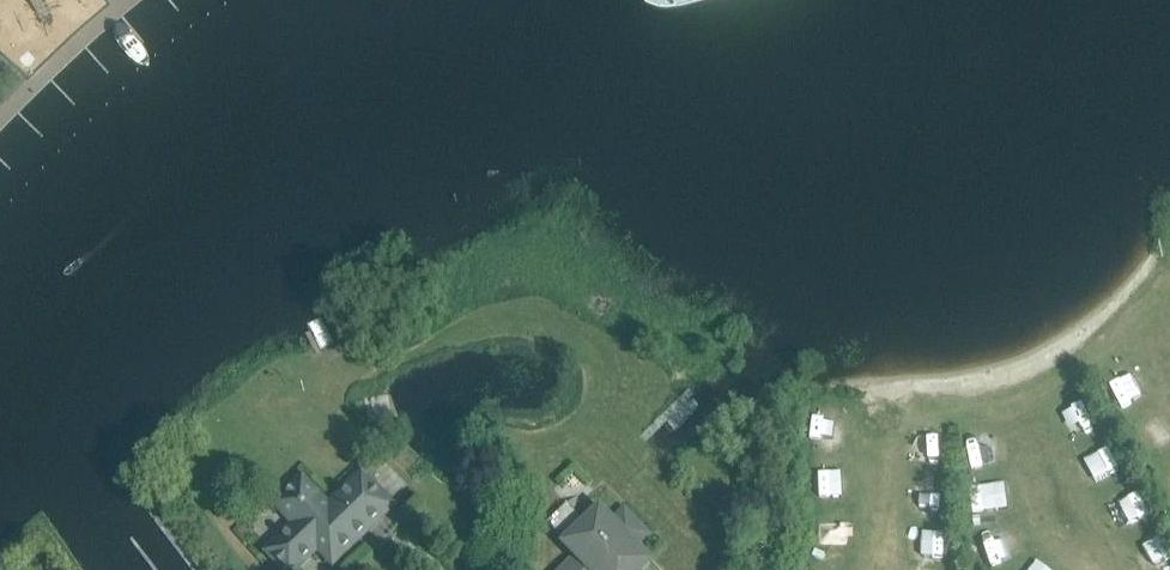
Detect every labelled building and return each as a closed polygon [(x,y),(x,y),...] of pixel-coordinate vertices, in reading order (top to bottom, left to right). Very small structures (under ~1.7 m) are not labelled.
[(349,547),(350,547),(343,540),(352,531),(355,534),(388,502),(362,476),(329,508),(303,481),(277,505),(296,526),(269,553),(285,569),(296,569),(318,548),(326,556),(326,555),(334,563),(349,547)] [(650,562),(636,547),(647,536),(625,513),(614,525),(601,511),(587,525),(567,503),(548,522),(568,544),(567,545),(579,558),(567,569),(642,569),(650,562)] [(978,543),(993,565),(1015,549),(1000,528),(978,543)] [(1159,569),(1164,569),(1169,566),(1169,544),(1166,538),(1146,553),(1153,564),(1154,563),(1159,569)] [(919,559),(951,560),(952,539),(919,539),(919,559)] [(1040,560),(1030,569),(1051,569),(1040,560)]
